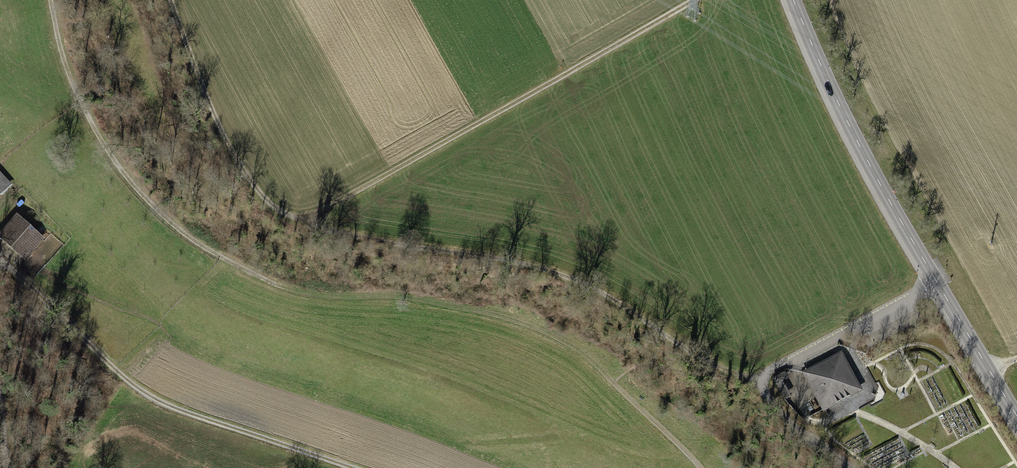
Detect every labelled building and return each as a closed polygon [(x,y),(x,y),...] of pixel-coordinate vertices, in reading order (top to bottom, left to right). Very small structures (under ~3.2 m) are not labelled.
[(1,195),(9,187),(0,177),(0,194),(1,195)] [(0,233),(0,236),(26,260),(44,240),(16,215),(0,233)] [(841,354),(805,372),(824,409),(860,391),(841,354)] [(788,378),(785,372),(774,378),(785,398),(790,396),(782,380),(788,378)] [(792,395),(799,393),(793,377),(787,379),(792,395)] [(818,398),(808,402),(813,413),(823,409),(818,398)]
